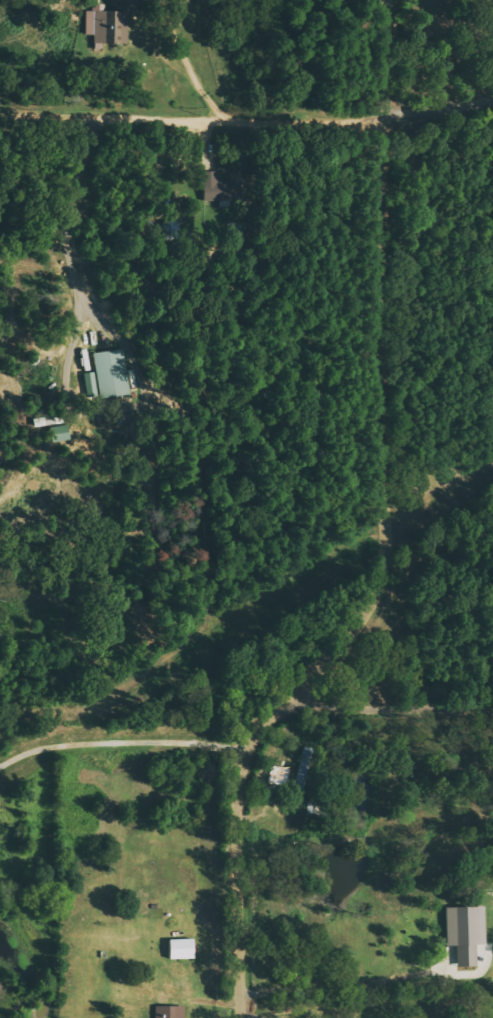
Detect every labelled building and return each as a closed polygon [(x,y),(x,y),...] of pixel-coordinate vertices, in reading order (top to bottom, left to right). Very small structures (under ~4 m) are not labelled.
[(130,11),(88,10),(87,43),(119,44),(119,38),(129,38),(130,11)] [(202,172),(204,201),(247,198),(245,180),(223,182),(222,171),(202,172)] [(95,353),(100,398),(132,395),(126,349),(95,353)] [(53,444),(73,439),(69,424),(49,429),(53,444)] [(315,749),(305,746),(295,790),(305,792),(315,749)] [(488,945),(486,907),(447,908),(448,947),(458,946),(458,969),(479,969),(478,946),(488,945)] [(196,959),(196,939),(172,940),(172,960),(196,959)] [(156,1007),(156,1017),(186,1017),(185,1006),(156,1007)]
